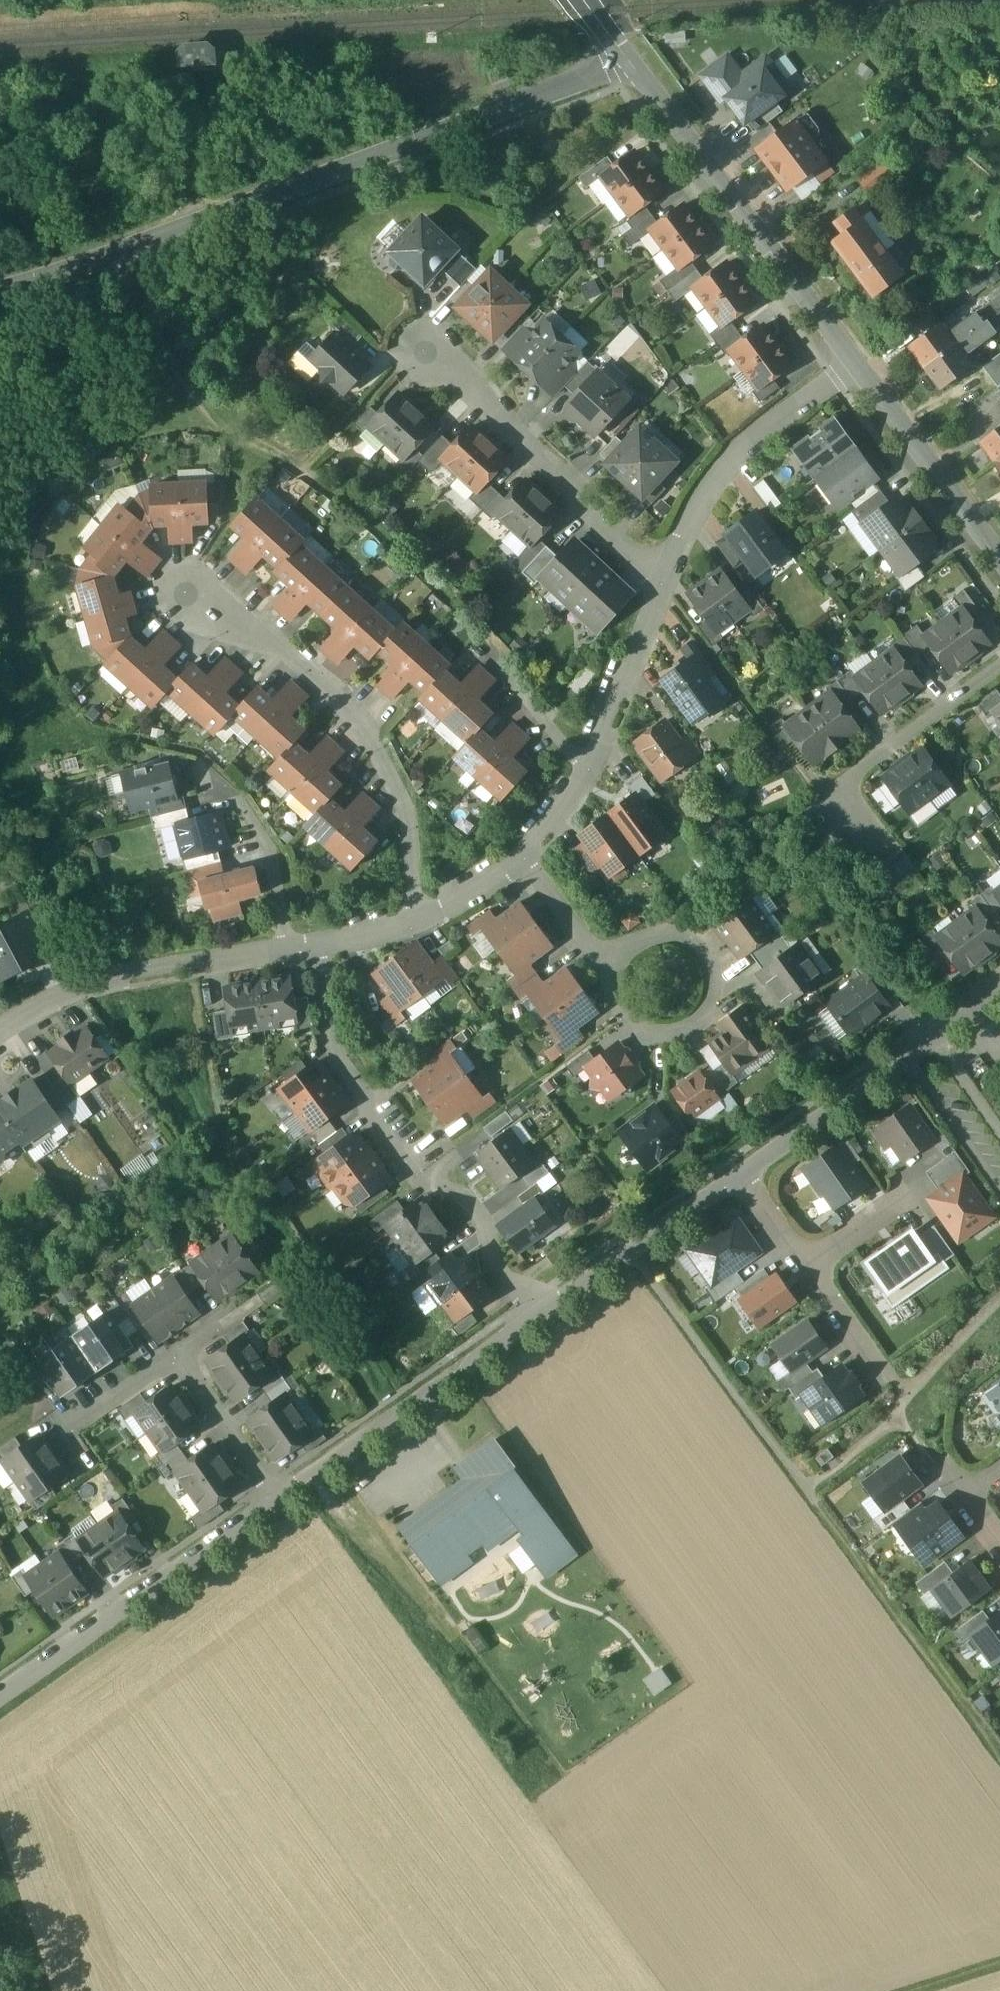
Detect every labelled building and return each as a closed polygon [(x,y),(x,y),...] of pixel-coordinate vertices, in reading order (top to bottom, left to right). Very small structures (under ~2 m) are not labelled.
[(184,44),(177,52),(179,67),(217,65),(216,50),(210,44),(184,44)] [(777,102),(793,91),(765,53),(740,71),(727,53),(702,71),(720,97),(726,93),(744,117),(745,117),(773,96),(777,102)] [(777,102),(773,96),(745,117),(756,132),(784,112),(777,102)] [(795,121),(778,134),(776,131),(775,132),(775,133),(764,141),(765,143),(757,149),(788,191),(792,188),(812,173),(826,162),(795,121)] [(615,167),(601,177),(601,178),(615,196),(649,171),(634,152),(615,167)] [(607,157),(579,178),(586,189),(601,178),(601,177),(615,167),(607,157)] [(884,159),(857,179),(871,197),(898,177),(884,159)] [(826,162),(812,173),(819,183),(834,172),(826,162)] [(649,171),(615,196),(629,215),(629,216),(644,205),(663,191),(649,171)] [(812,173),(792,188),(802,201),(821,186),(819,183),(812,173)] [(644,205),(629,216),(629,215),(624,218),(632,229),(651,215),(644,205)] [(658,224),(650,230),(651,231),(665,250),(698,225),(684,205),(658,224)] [(888,253),(863,219),(862,220),(854,209),(836,223),(844,234),(832,242),(850,265),(843,270),(851,280),(857,275),(874,298),(881,299),(889,293),(890,286),(889,285),(903,274),(903,273),(913,266),(898,245),(888,253)] [(632,229),(622,236),(630,246),(651,231),(650,230),(658,224),(651,215),(632,229)] [(422,219),(392,252),(395,255),(392,258),(392,265),(397,269),(403,269),(406,265),(419,277),(430,277),(455,250),(422,219)] [(698,225),(665,250),(678,268),(679,269),(690,261),(712,244),(698,225)] [(477,270),(459,253),(443,271),(460,287),(467,280),(477,270)] [(690,261),(679,269),(678,268),(660,281),(668,292),(697,270),(690,261)] [(704,280),(693,288),(694,289),(707,307),(741,282),(727,263),(704,280)] [(697,270),(668,292),(676,302),(694,289),(693,288),(704,280),(697,270)] [(476,288),(459,307),(476,323),(508,289),(491,273),(476,288)] [(981,277),(965,288),(972,297),(987,286),(981,277)] [(460,287),(450,299),(459,307),(476,288),(467,280),(460,287)] [(741,282),(707,307),(721,326),(722,327),(730,321),(755,302),(741,282)] [(508,289),(476,323),(493,339),(511,321),(525,305),(508,289)] [(991,304),(998,314),(999,313),(999,297),(991,304)] [(990,303),(976,313),(984,324),(985,324),(998,314),(991,304),(990,303)] [(976,313),(947,334),(956,345),(984,324),(976,313)] [(985,324),(993,335),(999,330),(999,313),(998,314),(985,324)] [(363,336),(342,317),(333,326),(355,345),(363,336)] [(511,321),(493,339),(502,348),(505,345),(520,329),(511,321)] [(514,353),(511,356),(529,373),(561,337),(544,321),(532,333),(514,353)] [(730,321),(722,327),(721,326),(710,334),(717,345),(737,330),(730,321)] [(940,324),(909,347),(925,368),(956,345),(947,334),(940,324)] [(984,324),(956,345),(964,356),(971,351),(993,335),(985,324),(984,324)] [(520,329),(505,345),(514,353),(532,333),(523,325),(520,329)] [(744,340),(729,351),(730,352),(744,370),(777,345),(763,326),(744,340)] [(737,330),(717,345),(725,355),(730,352),(729,351),(744,340),(737,330)] [(370,366),(335,334),(317,352),(309,361),(319,371),(322,373),(322,383),(332,382),(344,394),(370,366)] [(561,337),(529,373),(546,389),(549,386),(567,366),(579,353),(561,337)] [(307,343),(288,363),(309,382),(319,371),(309,361),(317,352),(307,343)] [(777,345),(744,370),(757,388),(758,389),(772,379),(792,364),(777,345)] [(964,356),(956,345),(925,368),(941,389),(971,366),(964,356)] [(971,351),(964,356),(971,366),(978,361),(971,351)] [(982,367),(998,388),(999,387),(999,354),(982,367)] [(576,375),(565,387),(575,396),(598,371),(588,362),(576,375)] [(567,366),(549,386),(558,394),(565,387),(576,375),(567,366)] [(575,396),(570,402),(564,414),(572,421),(576,419),(595,437),(629,400),(598,371),(575,396)] [(772,379),(758,389),(757,388),(752,392),(760,403),(779,388),(772,379)] [(379,415),(368,427),(369,428),(386,443),(416,410),(399,394),(379,415)] [(370,407),(354,425),(364,434),(369,428),(368,427),(379,415),(370,407)] [(416,410),(386,443),(403,459),(403,460),(414,448),(434,427),(416,410)] [(833,421),(795,449),(816,478),(855,450),(833,421)] [(454,446),(442,459),(443,460),(459,476),(490,443),(472,427),(454,446)] [(980,443),(995,465),(999,461),(999,428),(980,443)] [(609,463),(607,464),(625,481),(657,445),(640,429),(609,463)] [(423,456),(418,462),(430,473),(443,460),(442,459),(454,446),(442,436),(423,456)] [(616,437),(600,455),(609,463),(625,445),(616,437)] [(490,443),(459,476),(476,491),(477,492),(487,482),(508,459),(490,443)] [(657,445),(625,481),(642,497),(644,496),(657,482),(675,462),(657,445)] [(414,448),(403,460),(403,459),(397,465),(407,474),(418,462),(423,456),(414,448)] [(855,450),(816,478),(838,507),(849,499),(873,481),(876,479),(855,450)] [(507,501),(495,513),(496,514),(513,530),(544,497),(526,480),(507,501)] [(781,504),(763,480),(753,487),(771,511),(781,504)] [(873,481),(849,499),(856,509),(880,491),(873,481)] [(487,482),(477,492),(476,491),(469,499),(482,510),(498,493),(487,482)] [(665,490),(657,482),(644,496),(652,504),(665,490)] [(207,484),(179,485),(181,528),(192,527),(192,522),(209,522),(207,484)] [(179,485),(151,486),(151,493),(152,524),(169,524),(170,542),(181,541),(181,528),(179,485)] [(856,509),(852,512),(862,526),(863,525),(863,524),(890,503),(881,491),(856,509)] [(151,493),(140,497),(152,524),(151,493)] [(498,493),(482,510),(492,519),(496,514),(495,513),(507,501),(498,493)] [(140,497),(129,512),(136,517),(138,514),(153,526),(152,524),(140,497)] [(544,497),(513,530),(530,545),(531,546),(538,538),(561,513),(544,497)] [(256,499),(232,526),(247,539),(243,544),(252,552),(280,520),(256,499)] [(902,504),(891,502),(890,503),(863,524),(863,525),(882,549),(920,521),(911,509),(910,510),(904,503),(902,504)] [(121,505),(103,527),(143,559),(150,550),(140,542),(153,526),(138,514),(136,517),(129,512),(121,505)] [(756,512),(726,535),(746,562),(755,573),(785,550),(756,512)] [(280,520),(252,552),(260,559),(264,555),(279,569),(300,546),(304,542),(280,520)] [(920,521),(882,549),(900,574),(901,575),(915,565),(930,554),(931,543),(933,542),(927,534),(929,532),(920,521)] [(143,559),(103,527),(86,549),(93,555),(101,561),(98,564),(113,576),(126,560),(136,568),(143,559)] [(192,527),(181,528),(181,541),(193,541),(192,527)] [(746,562),(726,535),(715,543),(735,570),(746,562)] [(538,538),(531,546),(530,545),(512,564),(522,573),(546,546),(538,538)] [(252,552),(243,544),(229,559),(238,567),(252,552)] [(579,552),(571,545),(559,558),(541,577),(542,578),(570,604),(602,568),(584,552),(579,552)] [(279,569),(276,573),(291,586),(287,591),(296,598),(324,567),(300,546),(279,569)] [(559,558),(546,546),(522,573),(535,585),(542,578),(541,577),(559,558)] [(162,559),(151,550),(150,550),(143,559),(154,569),(162,559)] [(252,552),(238,567),(247,574),(260,559),(252,552)] [(93,555),(82,570),(113,576),(98,564),(101,561),(93,555)] [(154,569),(143,559),(136,568),(135,569),(147,578),(154,569)] [(915,565),(901,575),(900,574),(895,578),(905,592),(925,577),(915,565)] [(348,589),(324,567),(296,598),(304,606),(308,602),(323,616),(348,589)] [(602,568),(570,604),(599,630),(629,598),(621,591),(621,585),(602,568)] [(82,570),(81,570),(78,586),(113,576),(82,570)] [(740,596),(720,571),(704,583),(733,621),(748,610),(749,609),(740,596)] [(113,576),(78,586),(87,617),(133,604),(130,592),(118,596),(113,576)] [(733,621),(704,583),(688,595),(707,620),(717,633),(718,632),(733,621)] [(348,589),(323,616),(338,629),(334,634),(343,641),(371,610),(348,589)] [(749,589),(740,596),(749,609),(748,610),(753,616),(763,608),(749,589)] [(981,614),(963,590),(953,598),(961,609),(962,608),(972,621),(981,614)] [(287,591),(273,606),(282,613),(296,598),(287,591)] [(296,598),(282,613),(291,621),(304,606),(296,598)] [(133,604),(87,617),(96,647),(130,637),(125,618),(136,615),(133,604)] [(961,609),(943,622),(970,658),(989,644),(972,621),(962,608),(961,609)] [(371,610),(343,641),(351,649),(356,645),(371,659),(378,650),(395,632),(371,610)] [(717,633),(707,620),(698,627),(712,647),(723,639),(718,632),(717,633)] [(925,636),(924,637),(930,645),(950,673),(970,658),(943,622),(925,636)] [(395,632),(378,650),(393,664),(391,667),(399,675),(426,645),(402,624),(395,632)] [(925,636),(917,625),(903,635),(917,655),(930,645),(924,637),(925,636)] [(172,640),(163,632),(149,647),(158,655),(172,640)] [(334,634),(321,649),(329,656),(343,641),(334,634)] [(917,655),(903,635),(889,646),(892,650),(893,649),(904,664),(917,655)] [(130,637),(96,647),(110,660),(130,637)] [(145,651),(130,637),(110,660),(106,664),(130,686),(158,655),(149,647),(145,651)] [(180,647),(172,640),(158,655),(167,662),(180,647)] [(351,649),(343,641),(329,656),(338,664),(351,649)] [(715,671),(694,642),(683,650),(690,660),(691,659),(706,678),(715,671)] [(426,645),(399,675),(408,682),(410,680),(425,693),(445,672),(450,667),(426,645)] [(904,664),(893,649),(892,650),(874,664),(901,700),(920,685),(904,664)] [(167,662),(158,655),(130,686),(153,707),(168,691),(178,680),(163,667),(167,662)] [(225,659),(210,675),(218,683),(234,666),(225,659)] [(690,660),(662,680),(692,720),(721,699),(706,678),(691,659),(690,660)] [(590,664),(568,687),(577,696),(599,672),(590,664)] [(855,677),(855,678),(864,691),(881,714),(901,700),(874,664),(855,677)] [(210,675),(208,678),(192,665),(178,680),(168,691),(192,713),(218,683),(210,675)] [(243,674),(234,666),(218,683),(227,691),(243,674)] [(478,666),(464,681),(473,689),(486,674),(478,666)] [(391,667),(375,684),(384,691),(399,675),(391,667)] [(851,671),(837,681),(851,700),(864,691),(855,678),(855,677),(851,671)] [(425,693),(421,699),(444,720),(473,689),(464,681),(460,686),(445,672),(425,693)] [(486,674),(473,689),(481,697),(495,682),(486,674)] [(399,675),(384,691),(393,699),(408,682),(399,675)] [(837,681),(826,689),(830,694),(831,693),(842,707),(851,700),(837,681)] [(290,682),(276,697),(285,705),(299,690),(290,682)] [(227,691),(218,683),(192,713),(215,734),(233,715),(240,707),(225,694),(227,691)] [(272,702),(257,688),(240,707),(233,715),(257,736),(285,705),(276,697),(272,702)] [(473,689),(444,720),(468,742),(479,730),(492,715),(477,701),(481,697),(473,689)] [(299,690),(285,705),(294,713),(307,698),(299,690)] [(979,706),(987,717),(993,712),(992,711),(999,706),(999,695),(998,692),(979,706)] [(830,694),(808,710),(837,748),(848,740),(848,739),(859,731),(842,707),(831,693),(830,694)] [(285,705),(257,736),(281,758),(294,743),(305,731),(290,717),(294,713),(285,705)] [(787,725),(786,726),(795,739),(814,764),(825,756),(826,757),(837,748),(808,710),(787,725)] [(782,719),(772,727),(786,746),(795,739),(786,726),(787,725),(782,719)] [(662,723),(637,742),(652,762),(650,764),(651,769),(655,774),(660,777),(662,776),(663,777),(688,758),(677,743),(662,723)] [(512,724),(496,741),(505,749),(520,732),(512,724)] [(494,743),(479,730),(468,742),(455,756),(478,778),(505,749),(496,741),(494,743)] [(520,732),(505,749),(514,756),(529,739),(520,732)] [(687,735),(677,743),(688,758),(690,761),(701,754),(687,735)] [(327,737),(311,754),(320,762),(335,745),(327,737)] [(309,757),(294,743),(281,758),(270,770),(293,791),(320,762),(311,754),(309,757)] [(335,745),(320,762),(329,770),(344,753),(335,745)] [(505,749),(478,778),(502,799),(526,773),(511,759),(514,756),(505,749)] [(949,785),(922,749),(903,763),(929,799),(949,785)] [(320,762),(293,791),(317,813),(329,799),(341,786),(326,773),(329,770),(320,762)] [(167,763),(123,774),(132,810),(149,806),(176,799),(167,763)] [(929,799),(903,763),(883,777),(910,813),(911,813),(929,799)] [(371,801),(362,793),(347,810),(356,818),(371,801)] [(634,796),(608,815),(638,855),(664,836),(634,796)] [(176,799),(149,806),(152,818),(187,809),(184,797),(176,799)] [(344,813),(329,799),(317,813),(305,826),(329,848),(356,818),(347,810),(344,813)] [(929,799),(911,813),(919,824),(938,810),(929,799)] [(371,801),(356,818),(364,826),(379,809),(371,801)] [(187,809),(152,818),(155,831),(174,826),(174,825),(190,821),(187,809)] [(190,821),(174,825),(174,826),(183,859),(218,851),(230,848),(221,813),(190,821)] [(608,815),(581,835),(586,840),(604,865),(611,875),(638,855),(608,815)] [(356,818),(329,848),(353,869),(377,842),(362,829),(364,826),(356,818)] [(604,865),(586,840),(572,851),(590,876),(604,865)] [(218,851),(183,859),(186,871),(221,862),(218,851)] [(221,862),(186,871),(190,885),(199,882),(225,875),(221,862)] [(225,875),(199,882),(206,909),(239,900),(261,894),(255,868),(225,875)] [(991,887),(980,895),(995,914),(999,910),(999,901),(994,893),(995,892),(991,887)] [(775,907),(763,891),(752,900),(775,932),(778,930),(780,928),(770,915),(775,911),(775,907)] [(995,914),(980,895),(970,903),(975,909),(976,908),(985,921),(995,914)] [(239,900),(210,908),(214,921),(242,914),(239,900)] [(752,900),(717,925),(741,958),(749,952),(775,932),(752,900)] [(497,920),(482,930),(499,953),(537,924),(520,902),(497,920)] [(956,923),(983,959),(999,946),(999,941),(985,921),(976,908),(975,909),(956,923)] [(490,910),(467,927),(474,936),(482,930),(497,920),(490,910)] [(46,939),(31,911),(10,923),(25,951),(46,939)] [(10,923),(0,928),(0,980),(31,963),(25,951),(10,923)] [(956,923),(937,937),(964,973),(983,959),(956,923)] [(537,924),(499,953),(515,975),(529,964),(553,947),(537,924)] [(789,946),(778,930),(775,932),(749,952),(756,961),(776,946),(780,952),(789,946)] [(451,940),(438,949),(444,957),(457,948),(451,940)] [(417,941),(394,958),(423,996),(445,979),(433,963),(417,941)] [(763,971),(760,973),(783,1005),(822,977),(798,945),(792,949),(763,971)] [(776,946),(756,961),(763,971),(792,949),(789,946),(780,952),(776,946)] [(459,979),(443,956),(433,963),(445,979),(450,986),(459,979)] [(423,996),(394,958),(372,974),(389,996),(401,1012),(423,996)] [(515,975),(507,981),(514,990),(537,974),(529,964),(515,975)] [(544,984),(528,996),(545,1018),(583,990),(566,968),(544,984)] [(895,995),(875,968),(865,975),(886,1002),(895,995)] [(537,974),(515,991),(522,1001),(528,996),(544,984),(537,974)] [(886,1002),(865,975),(827,1003),(850,1035),(889,1007),(886,1002)] [(282,977),(257,981),(265,1029),(280,1026),(279,1020),(294,1018),(296,1018),(293,1000),(289,978),(282,979),(282,977)] [(257,981),(232,985),(232,987),(226,988),(229,1010),(232,1028),(233,1028),(248,1025),(249,1031),(265,1029),(257,981)] [(583,990),(545,1018),(561,1040),(577,1029),(599,1012),(583,990)] [(389,996),(379,1003),(396,1026),(405,1018),(401,1012),(389,996)] [(308,997),(293,1000),(296,1018),(294,1018),(297,1036),(314,1033),(308,997)] [(741,1006),(719,1022),(726,1032),(709,1044),(723,1064),(730,1074),(731,1073),(769,1045),(741,1006)] [(229,1010),(214,1013),(218,1040),(235,1038),(233,1028),(232,1028),(229,1010)] [(75,1037),(73,1034),(60,1043),(62,1046),(50,1054),(65,1076),(71,1084),(71,1083),(89,1071),(107,1058),(86,1029),(75,1037)] [(561,1040),(555,1045),(562,1055),(584,1038),(577,1029),(561,1040)] [(450,1039),(427,1056),(434,1065),(450,1053),(457,1049),(450,1039)] [(596,1060),(586,1067),(587,1068),(593,1077),(591,1088),(603,1090),(619,1092),(631,1094),(632,1083),(642,1075),(618,1043),(596,1060)] [(588,1050),(566,1067),(574,1078),(587,1068),(586,1067),(596,1060),(588,1050)] [(434,1065),(412,1082),(429,1104),(467,1076),(450,1053),(434,1065)] [(301,1059),(281,1074),(288,1083),(308,1069),(301,1059)] [(288,1083),(279,1090),(296,1113),(334,1084),(318,1062),(288,1083)] [(730,1074),(723,1064),(713,1071),(728,1090),(738,1083),(731,1073),(730,1074)] [(726,1090),(710,1068),(701,1075),(717,1096),(726,1090)] [(89,1071),(71,1083),(81,1097),(96,1086),(96,1082),(89,1071)] [(699,1073),(673,1092),(693,1118),(718,1099),(717,1096),(701,1075),(699,1073)] [(65,1076),(53,1084),(67,1106),(81,1097),(71,1083),(71,1084),(65,1076)] [(467,1076),(429,1104),(445,1126),(467,1110),(483,1098),(467,1076)] [(53,1084),(47,1077),(35,1085),(56,1115),(68,1107),(53,1084)] [(32,1081),(17,1091),(16,1089),(3,1098),(4,1100),(0,1103),(0,1114),(19,1141),(27,1153),(52,1135),(47,1129),(59,1120),(35,1085),(32,1081)] [(334,1084),(296,1113),(310,1132),(348,1104),(334,1084)] [(619,1092),(603,1090),(610,1099),(619,1092)] [(483,1098),(467,1110),(474,1119),(497,1103),(490,1093),(483,1098)] [(654,1107),(624,1129),(632,1141),(630,1147),(638,1158),(644,1157),(649,1162),(655,1163),(682,1144),(666,1122),(654,1107)] [(932,1139),(910,1107),(881,1127),(882,1128),(875,1133),(885,1147),(892,1142),(903,1159),(932,1139)] [(506,1111),(484,1128),(491,1138),(513,1121),(506,1111)] [(0,1114),(0,1161),(2,1160),(3,1151),(19,1141),(0,1114)] [(694,1141),(675,1115),(666,1122),(682,1144),(685,1148),(694,1141)] [(330,1122),(312,1135),(319,1145),(337,1132),(330,1122)] [(319,1145),(326,1155),(350,1138),(343,1128),(319,1145)] [(510,1129),(475,1154),(489,1172),(523,1146),(510,1129)] [(944,1135),(934,1142),(946,1158),(955,1152),(944,1135)] [(326,1155),(317,1161),(317,1168),(331,1187),(334,1185),(334,1184),(369,1158),(365,1153),(366,1147),(360,1139),(350,1138),(326,1155)] [(861,1160),(847,1140),(837,1147),(851,1166),(861,1160)] [(523,1146),(489,1172),(502,1189),(536,1164),(523,1146)] [(837,1147),(808,1167),(817,1180),(813,1183),(822,1197),(826,1194),(835,1207),(865,1186),(851,1166),(837,1147)] [(946,1158),(926,1172),(940,1192),(963,1176),(963,1177),(970,1172),(955,1152),(946,1158)] [(369,1158),(334,1184),(334,1185),(347,1203),(354,1204),(382,1183),(389,1178),(372,1155),(369,1158)] [(543,1164),(523,1178),(530,1188),(537,1183),(550,1173),(543,1164)] [(940,1192),(930,1199),(959,1240),(991,1217),(963,1177),(963,1176),(940,1192)] [(382,1183),(354,1204),(361,1214),(389,1193),(382,1183)] [(530,1188),(518,1197),(525,1207),(534,1200),(544,1193),(537,1183),(530,1188)] [(405,1211),(386,1225),(387,1226),(401,1244),(436,1218),(422,1199),(405,1211)] [(525,1207),(499,1226),(518,1252),(553,1226),(534,1200),(525,1207)] [(398,1201),(369,1223),(377,1233),(387,1226),(386,1225),(405,1211),(398,1201)] [(436,1218),(401,1244),(414,1263),(415,1263),(433,1250),(450,1237),(436,1218)] [(736,1218),(688,1251),(712,1285),(712,1286),(736,1269),(760,1252),(736,1218)] [(954,1255),(934,1226),(923,1233),(944,1263),(945,1262),(954,1255)] [(931,1260),(887,1291),(868,1264),(881,1255),(878,1250),(860,1263),(883,1295),(899,1284),(908,1297),(949,1268),(945,1262),(944,1263),(923,1233),(916,1238),(931,1260)] [(916,1238),(912,1233),(881,1255),(868,1264),(887,1291),(931,1260),(916,1238)] [(257,1272),(232,1236),(212,1249),(238,1286),(257,1272)] [(238,1286),(212,1249),(192,1263),(206,1283),(218,1300),(238,1286)] [(433,1250),(415,1263),(414,1263),(404,1270),(412,1280),(426,1270),(440,1259),(433,1250)] [(440,1259),(426,1270),(433,1280),(457,1262),(450,1252),(440,1259)] [(457,1262),(433,1280),(430,1279),(426,1282),(425,1288),(428,1292),(431,1292),(440,1305),(443,1303),(478,1277),(481,1275),(466,1256),(457,1262)] [(206,1283),(192,1263),(182,1270),(196,1290),(206,1283)] [(736,1269),(712,1286),(712,1285),(705,1289),(715,1303),(737,1287),(745,1282),(736,1269)] [(745,1298),(771,1280),(763,1269),(745,1282),(737,1287),(745,1298)] [(182,1270),(173,1277),(186,1296),(196,1290),(182,1270)] [(745,1298),(743,1299),(762,1325),(795,1302),(776,1276),(771,1280),(745,1298)] [(173,1277),(153,1291),(179,1327),(198,1314),(186,1296),(173,1277)] [(478,1277),(443,1303),(457,1322),(470,1312),(492,1296),(478,1277)] [(277,1280),(258,1294),(265,1304),(284,1290),(277,1280)] [(153,1291),(133,1304),(147,1324),(159,1341),(179,1327),(153,1291)] [(428,1292),(414,1303),(424,1317),(440,1305),(431,1292),(428,1292)] [(147,1324),(133,1304),(124,1311),(137,1331),(147,1324)] [(133,1345),(109,1311),(91,1324),(115,1358),(133,1345)] [(457,1322),(451,1326),(458,1336),(477,1322),(470,1312),(457,1322)] [(244,1321),(224,1335),(231,1345),(244,1335),(251,1331),(244,1321)] [(808,1321),(773,1346),(791,1372),(806,1362),(826,1347),(808,1321)] [(115,1358),(91,1324),(73,1337),(97,1371),(115,1358)] [(258,1355),(244,1335),(231,1345),(207,1361),(221,1381),(258,1355)] [(97,1371),(73,1337),(55,1349),(79,1383),(97,1371)] [(79,1383),(55,1349),(37,1362),(49,1379),(61,1396),(79,1383)] [(258,1355),(221,1381),(235,1400),(259,1384),(272,1375),(258,1355)] [(35,1360),(26,1367),(39,1386),(49,1379),(37,1362),(35,1360)] [(791,1372),(777,1381),(785,1391),(789,1389),(813,1372),(806,1362),(791,1372)] [(848,1375),(842,1366),(824,1378),(801,1395),(801,1396),(821,1424),(862,1396),(856,1387),(859,1384),(851,1373),(848,1375)] [(813,1372),(789,1389),(796,1399),(801,1396),(801,1395),(824,1378),(818,1368),(813,1372)] [(272,1375),(259,1384),(266,1394),(285,1380),(278,1370),(272,1375)] [(285,1380),(266,1394),(272,1403),(286,1394),(292,1390),(285,1380)] [(985,1392),(999,1411),(999,1413),(999,1381),(985,1392)] [(185,1406),(171,1387),(148,1403),(135,1412),(135,1413),(148,1432),(185,1406)] [(141,1393),(118,1410),(125,1420),(135,1413),(135,1412),(148,1403),(141,1393)] [(999,1411),(985,1393),(982,1395),(996,1414),(999,1411)] [(299,1414),(286,1394),(272,1403),(249,1420),(249,1423),(253,1429),(256,1430),(262,1440),(299,1414)] [(185,1406),(148,1432),(162,1452),(176,1442),(199,1426),(185,1406)] [(299,1414),(262,1440),(269,1451),(269,1453),(273,1459),(276,1459),(300,1443),(313,1434),(312,1433),(299,1414)] [(313,1434),(300,1443),(307,1453),(326,1439),(319,1428),(312,1433),(313,1434)] [(22,1447),(2,1461),(16,1481),(53,1455),(39,1435),(22,1447)] [(0,1448),(0,1463),(2,1461),(22,1447),(15,1437),(0,1448)] [(439,1499),(401,1528),(416,1549),(430,1567),(429,1568),(438,1579),(441,1582),(470,1561),(464,1553),(482,1540),(488,1548),(516,1527),(523,1536),(519,1538),(546,1575),(574,1554),(514,1472),(516,1471),(494,1441),(488,1446),(487,1445),(472,1456),(473,1457),(467,1461),(476,1473),(440,1500),(439,1499)] [(162,1452),(151,1460),(158,1469),(183,1452),(176,1442),(162,1452)] [(189,1462),(176,1471),(190,1491),(227,1465),(213,1445),(189,1462)] [(828,1449),(815,1458),(821,1467),(834,1457),(828,1449)] [(183,1452),(158,1469),(165,1479),(176,1471),(189,1462),(183,1452)] [(53,1455),(16,1481),(30,1500),(50,1487),(67,1474),(53,1455)] [(900,1456),(864,1483),(884,1511),(885,1511),(902,1498),(921,1484),(900,1456)] [(227,1465),(190,1491),(203,1510),(203,1511),(217,1501),(240,1485),(227,1465)] [(50,1487),(30,1500),(37,1510),(57,1496),(50,1487)] [(902,1498),(885,1511),(884,1511),(873,1520),(882,1531),(892,1524),(911,1510),(902,1498)] [(137,1518),(123,1499),(112,1506),(117,1513),(118,1512),(127,1525),(137,1518)] [(203,1510),(190,1518),(198,1529),(224,1511),(217,1501),(203,1511),(203,1510)] [(911,1510),(892,1524),(901,1536),(906,1532),(905,1531),(929,1513),(921,1502),(911,1510)] [(929,1513),(905,1531),(906,1532),(901,1536),(920,1561),(925,1557),(927,1560),(930,1558),(936,1559),(946,1551),(947,1545),(960,1536),(938,1507),(929,1513)] [(127,1525),(118,1512),(117,1513),(98,1526),(126,1565),(134,1559),(135,1555),(144,1549),(127,1525)] [(98,1526),(78,1540),(88,1553),(104,1576),(113,1570),(118,1571),(126,1565),(98,1526)] [(78,1540),(74,1533),(64,1540),(78,1560),(88,1553),(78,1540)] [(78,1560),(64,1540),(55,1547),(59,1553),(68,1567),(78,1560)] [(68,1567),(59,1553),(42,1565),(70,1604),(86,1593),(68,1567)] [(953,1572),(932,1588),(932,1589),(953,1617),(968,1605),(973,1606),(974,1601),(990,1589),(968,1561),(953,1572)] [(945,1562),(916,1583),(925,1595),(932,1589),(932,1588),(953,1572),(945,1562)] [(70,1604),(42,1565),(27,1576),(26,1576),(35,1590),(54,1616),(70,1604)] [(23,1569),(12,1577),(25,1596),(35,1590),(26,1576),(27,1576),(23,1569)] [(983,1610),(954,1632),(962,1642),(972,1635),(972,1634),(990,1620),(983,1610)] [(972,1634),(972,1635),(993,1663),(999,1658),(999,1613),(990,1620),(972,1634)] [(489,1647),(475,1627),(467,1634),(481,1653),(489,1647)] [(644,1681),(654,1695),(671,1683),(661,1669),(644,1681)]
